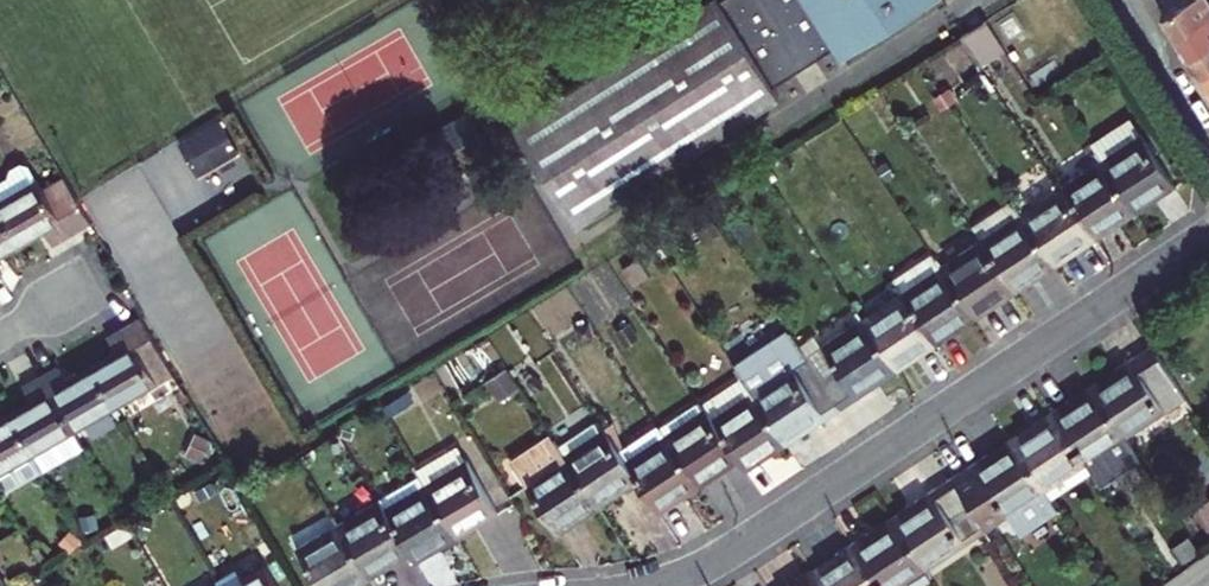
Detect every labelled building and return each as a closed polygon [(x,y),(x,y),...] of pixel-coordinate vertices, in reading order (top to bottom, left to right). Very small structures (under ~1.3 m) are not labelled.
[(782,80),(731,0),(719,0),(718,0),(707,0),(513,123),(576,225),(779,97),(773,86),(782,80)] [(933,0),(731,0),(782,80),(835,47),(842,57),(933,0)] [(1174,35),(1208,14),(1208,0),(1182,0),(1181,0),(1160,13),(1174,35)] [(1174,35),(1186,54),(1208,40),(1208,14),(1174,35)] [(961,37),(980,65),(1005,49),(987,21),(961,37)] [(1200,75),(1208,69),(1208,40),(1186,54),(1200,75)] [(1200,75),(1208,90),(1208,69),(1200,75)] [(948,89),(940,94),(947,105),(955,100),(948,89)] [(947,105),(940,94),(934,99),(940,110),(947,105)] [(467,114),(455,120),(479,159),(489,154),(467,114)] [(1118,148),(1141,133),(1131,117),(1090,144),(1104,166),(1121,154),(1118,148)] [(238,151),(219,120),(183,141),(202,173),(238,151)] [(479,159),(455,120),(437,131),(459,170),(479,159)] [(1176,186),(1141,133),(1118,148),(1121,154),(1104,166),(1132,208),(1155,193),(1158,197),(1176,186)] [(18,244),(43,229),(52,244),(70,234),(42,188),(28,164),(20,163),(9,169),(7,176),(0,180),(0,214),(18,244)] [(1108,223),(1132,208),(1104,166),(1087,177),(1084,172),(1060,187),(1094,240),(1112,228),(1108,223)] [(70,234),(90,222),(63,176),(42,188),(70,234)] [(802,185),(790,178),(785,187),(798,194),(802,185)] [(1077,251),(1094,240),(1060,187),(1037,202),(1040,207),(1023,219),(1051,261),(1074,246),(1077,251)] [(1013,205),(973,230),(980,240),(1002,225),(1006,230),(1023,219),(1013,205)] [(18,244),(0,214),(0,254),(18,244)] [(1028,277),(1051,261),(1023,219),(1006,230),(1002,225),(980,240),(1015,292),(1031,281),(1028,277)] [(961,260),(943,272),(971,314),(994,299),(998,304),(1015,292),(980,240),(957,255),(961,260)] [(900,292),(935,345),(952,333),(949,329),(971,314),(943,272),(931,254),(892,280),(900,292)] [(918,356),(935,345),(900,292),(878,308),(881,313),(864,324),(892,366),(915,351),(918,356)] [(173,373),(141,318),(125,327),(157,383),(173,373)] [(629,323),(616,331),(626,347),(639,339),(629,323)] [(892,366),(864,324),(848,335),(844,330),(805,356),(840,408),(872,386),(869,382),(892,366)] [(589,325),(577,327),(580,340),(592,337),(589,325)] [(91,367),(115,407),(157,383),(125,327),(108,336),(116,352),(91,367)] [(808,429),(840,408),(805,356),(797,344),(789,331),(733,367),(741,377),(742,380),(754,397),(782,440),(805,424),(808,429)] [(1094,390),(1122,433),(1139,421),(1143,425),(1185,398),(1152,345),(1114,370),(1117,374),(1094,390)] [(42,375),(74,430),(115,407),(91,367),(68,381),(58,365),(42,375)] [(34,400),(10,414),(43,471),(84,447),(74,430),(42,375),(26,385),(34,400)] [(741,377),(701,403),(704,408),(711,418),(733,403),(737,409),(754,397),(742,380),(741,377)] [(1122,433),(1094,390),(1071,406),(1067,401),(1051,412),(1090,472),(1100,486),(1139,459),(1122,433)] [(711,418),(738,460),(746,470),(762,459),(759,454),(782,440),(754,397),(737,409),(733,403),(711,418)] [(698,399),(675,415),(681,423),(704,408),(701,403),(698,399)] [(721,471),(738,460),(711,418),(704,408),(681,423),(675,415),(658,426),(695,481),(717,467),(721,471)] [(1037,428),(1013,444),(1041,485),(1049,499),(1090,472),(1051,412),(1034,423),(1037,428)] [(10,414),(0,419),(0,495),(43,471),(10,414)] [(637,480),(618,451),(603,428),(600,430),(595,423),(558,448),(594,502),(616,487),(620,492),(637,480)] [(657,425),(618,451),(637,480),(659,512),(675,501),(673,497),(695,481),(658,426),(657,425)] [(558,448),(554,441),(515,467),(558,534),(575,522),(571,517),(594,502),(558,448)] [(1041,485),(1013,444),(990,460),(986,454),(950,478),(985,530),(1009,514),(1027,502),(1024,497),(1041,485)] [(427,489),(453,533),(476,520),(479,524),(498,514),(467,461),(465,459),(457,445),(415,469),(419,475),(427,489)] [(378,499),(383,507),(410,553),(415,562),(433,552),(429,547),(453,533),(427,489),(419,475),(378,499)] [(943,559),(985,530),(950,478),(915,502),(918,507),(894,522),(922,565),(939,554),(943,559)] [(1049,499),(1041,485),(1024,497),(1027,502),(1009,514),(1018,528),(1054,504),(1049,499)] [(341,529),(366,572),(389,559),(393,564),(410,553),(383,507),(378,499),(355,513),(359,518),(341,529)] [(879,585),(900,585),(909,581),(906,576),(922,565),(894,522),(872,538),(868,532),(851,544),(879,585)] [(319,585),(342,585),(366,572),(341,529),(323,539),(320,534),(296,547),(319,585)] [(264,542),(254,547),(261,559),(271,553),(264,542)] [(851,544),(835,555),(838,559),(814,575),(822,585),(879,585),(851,544)] [(264,564),(240,579),(233,568),(216,579),(220,585),(277,585),(264,564)] [(814,575),(798,585),(822,585),(814,575)]
